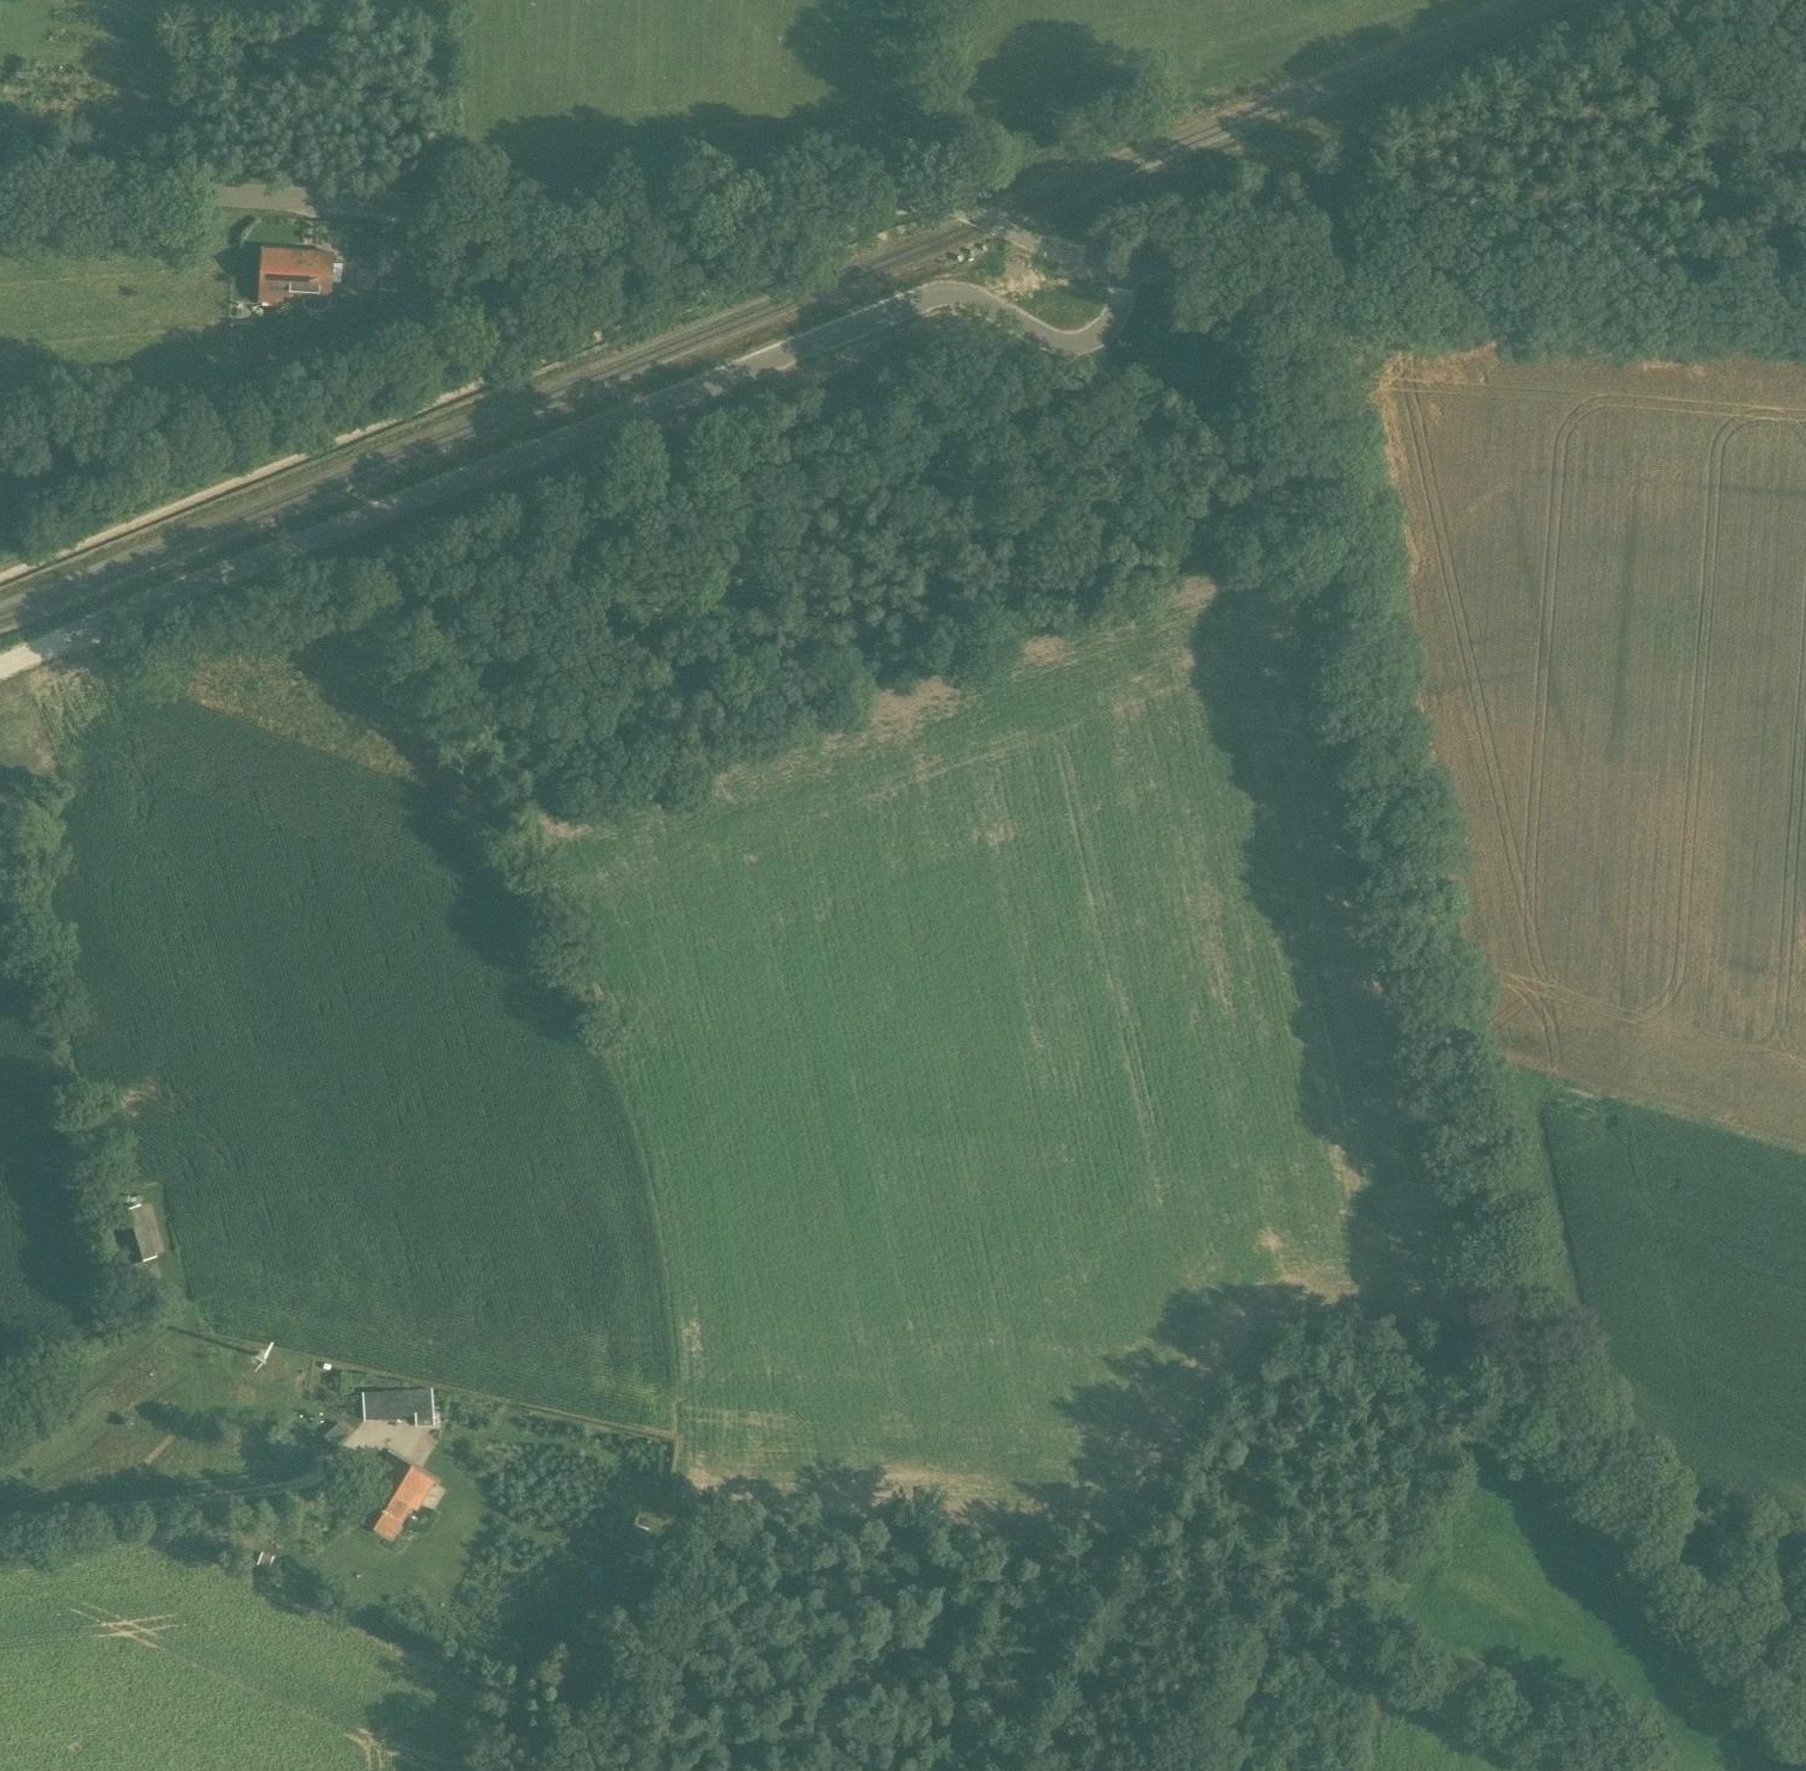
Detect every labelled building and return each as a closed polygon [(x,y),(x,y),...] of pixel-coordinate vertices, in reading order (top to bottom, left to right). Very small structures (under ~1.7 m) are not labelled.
[(380,241),(378,276),(418,278),(420,243),(380,241)] [(308,298),(311,254),(263,251),(260,301),(281,303),(282,296),(304,298),(308,298)] [(304,298),(303,305),(308,310),(324,312),(329,307),(330,299),(331,299),(332,282),(341,282),(342,263),(333,263),(334,256),(311,254),(308,298),(304,298)] [(380,277),(378,301),(416,304),(417,300),(437,301),(439,281),(380,277)] [(1221,378),(1221,363),(1209,362),(1208,378),(1221,378)] [(155,1253),(139,1203),(114,1211),(129,1261),(155,1253)] [(364,1424),(416,1419),(414,1396),(363,1399),(364,1424)] [(415,1511),(433,1482),(387,1454),(371,1481),(376,1484),(357,1516),(392,1537),(409,1507),(415,1511)]
